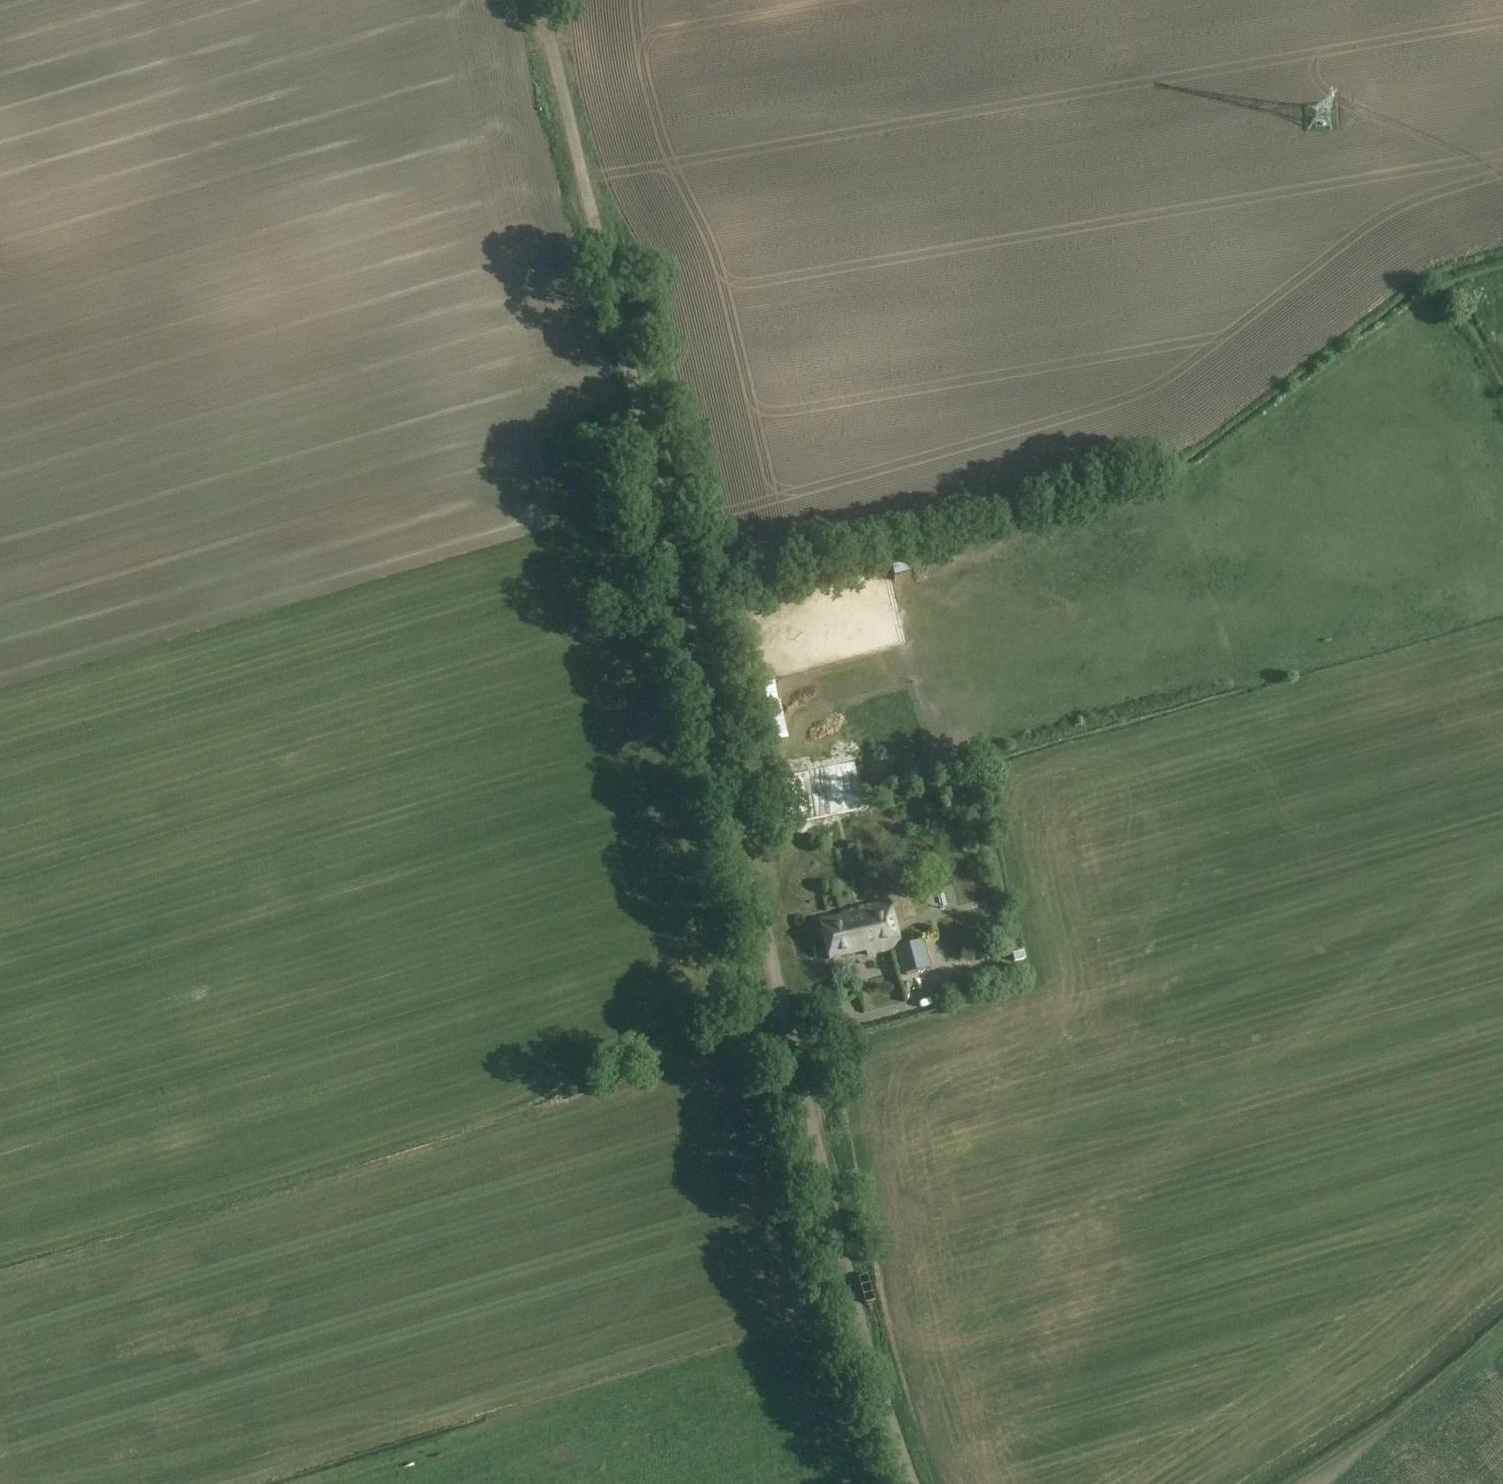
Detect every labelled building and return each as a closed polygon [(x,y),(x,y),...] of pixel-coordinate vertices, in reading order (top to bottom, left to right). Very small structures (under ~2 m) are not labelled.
[(900,947),(889,902),(843,913),(843,916),(820,922),(829,961),(866,952),(867,958),(900,950),(905,974),(929,968),(923,941),(900,947)]
